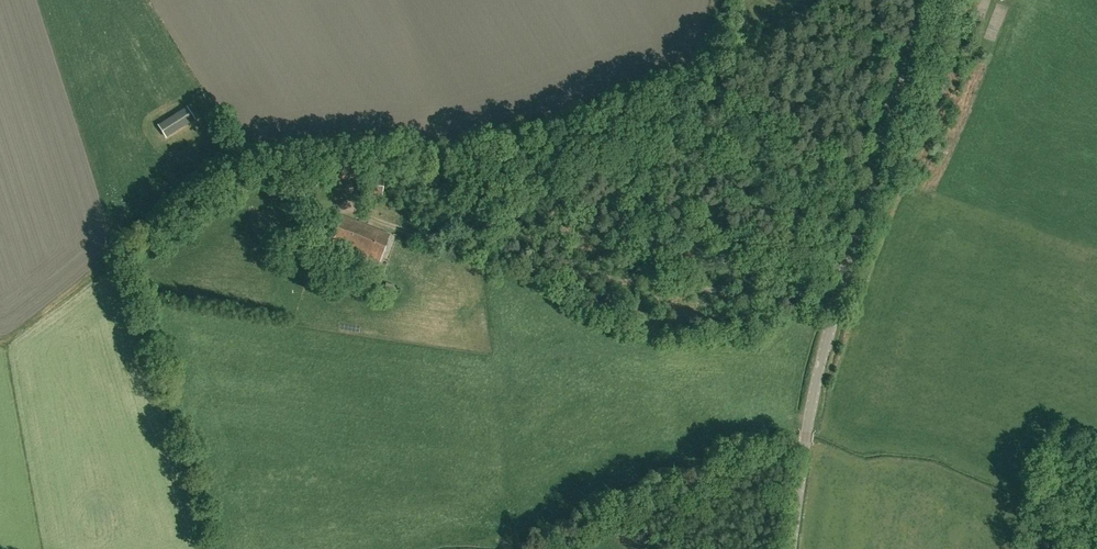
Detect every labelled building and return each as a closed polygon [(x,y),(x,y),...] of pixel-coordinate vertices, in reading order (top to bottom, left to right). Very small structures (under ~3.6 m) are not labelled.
[(194,119),(187,108),(158,126),(166,137),(194,119)] [(281,181),(280,196),(292,197),(294,182),(281,181)] [(389,234),(342,216),(336,233),(330,231),(326,241),(379,261),(389,234)] [(311,277),(322,280),(325,269),(314,266),(311,277)]
